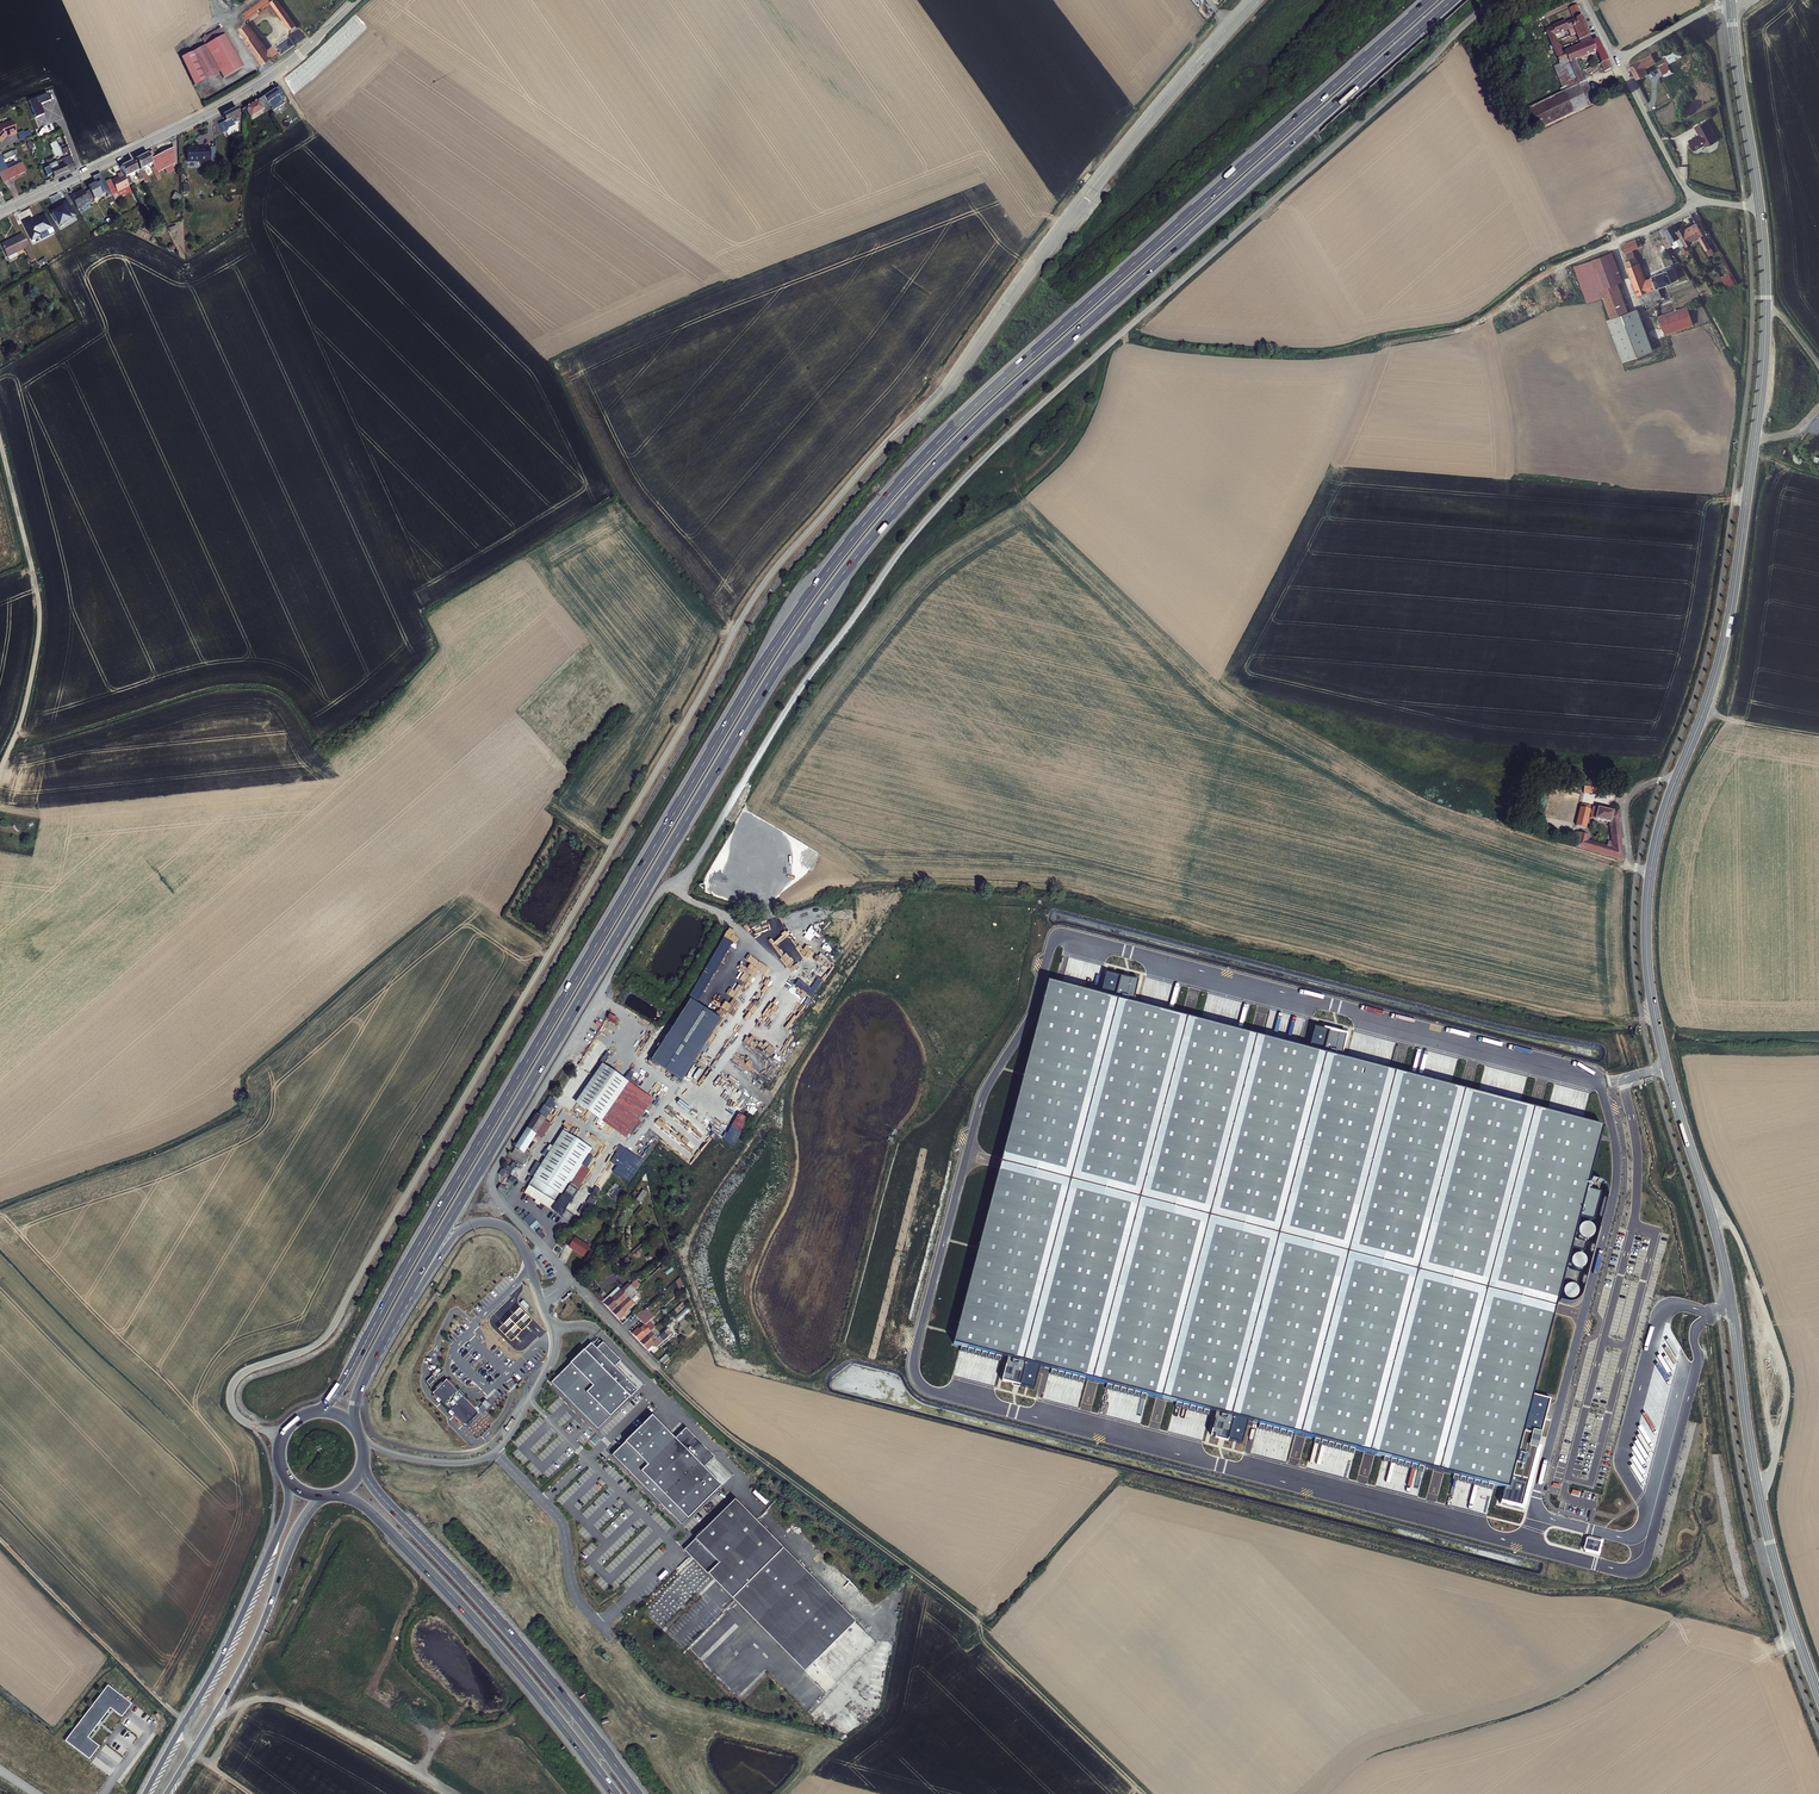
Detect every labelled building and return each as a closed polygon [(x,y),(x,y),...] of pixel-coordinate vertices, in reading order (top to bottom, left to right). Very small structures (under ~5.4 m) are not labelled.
[(247,19),(269,3),(268,0),(264,0),(244,15),(247,19)] [(278,0),(273,0),(269,3),(289,28),(291,27),(293,30),(297,27),(278,0)] [(1563,13),(1565,19),(1566,22),(1579,16),(1576,8),(1563,13)] [(1589,36),(1579,16),(1566,22),(1568,24),(1570,31),(1576,29),(1580,40),(1589,36)] [(1576,106),(1582,104),(1568,74),(1576,70),(1593,62),(1602,58),(1594,40),(1591,41),(1583,44),(1562,52),(1553,31),(1568,24),(1566,22),(1565,19),(1550,25),(1552,28),(1545,31),(1551,46),(1547,47),(1548,50),(1552,48),(1576,106)] [(266,51),(246,25),(239,30),(246,40),(244,41),(262,64),(280,51),(281,52),(295,42),(289,34),(266,51)] [(1533,126),(1576,106),(1552,48),(1548,50),(1547,47),(1551,46),(1545,31),(1552,28),(1550,25),(1539,30),(1542,37),(1541,37),(1546,47),(1540,50),(1558,90),(1524,106),(1533,126)] [(210,41),(227,32),(226,30),(220,30),(208,36),(210,41)] [(210,41),(207,43),(221,70),(225,76),(245,65),(227,32),(210,41)] [(1663,61),(1677,53),(1672,42),(1648,56),(1652,62),(1661,57),(1663,61)] [(221,70),(207,43),(183,56),(181,57),(193,86),(195,85),(221,70)] [(1637,63),(1643,73),(1649,70),(1646,65),(1652,62),(1648,56),(1637,63)] [(1667,68),(1663,61),(1661,57),(1652,62),(1658,73),(1659,72),(1667,68)] [(1602,58),(1593,62),(1596,69),(1605,65),(1602,58)] [(1643,73),(1637,63),(1633,65),(1628,68),(1634,78),(1639,75),(1643,73)] [(1659,72),(1661,76),(1669,71),(1667,68),(1659,72)] [(1568,74),(1582,104),(1590,100),(1576,70),(1568,74)] [(276,85),(272,87),(275,92),(277,95),(281,93),(276,85)] [(281,102),(277,95),(275,92),(272,87),(259,95),(266,107),(267,109),(281,102)] [(266,107),(259,95),(239,105),(245,116),(258,109),(259,111),(266,107)] [(46,96),(29,103),(32,110),(49,103),(46,96)] [(236,111),(222,116),(225,123),(220,126),(223,134),(230,131),(229,129),(235,126),(241,123),(240,121),(236,111)] [(1713,142),(1716,140),(1705,120),(1695,125),(1700,133),(1686,141),(1691,151),(1702,145),(1704,147),(1706,145),(1708,146),(1713,143),(1713,142)] [(2,141),(7,137),(6,137),(9,135),(10,137),(18,133),(12,121),(8,123),(8,122),(4,124),(2,126),(0,124),(0,138),(2,141)] [(195,156),(206,155),(206,165),(212,164),(211,140),(205,141),(196,141),(196,142),(188,142),(188,140),(183,141),(183,142),(182,143),(182,156),(195,155),(195,156)] [(169,145),(149,154),(150,156),(146,159),(148,162),(152,170),(160,166),(162,170),(168,166),(166,163),(170,161),(169,145)] [(3,154),(5,159),(18,153),(16,149),(13,150),(12,150),(3,154)] [(146,149),(142,151),(146,159),(150,156),(149,154),(146,149)] [(146,159),(142,151),(131,156),(137,166),(134,168),(138,176),(138,177),(140,179),(143,178),(138,168),(140,167),(139,165),(146,161),(149,165),(147,166),(152,177),(155,175),(152,170),(148,162),(146,159)] [(23,160),(14,165),(12,162),(6,164),(1,155),(0,155),(0,172),(2,171),(4,170),(8,178),(27,169),(23,160)] [(53,172),(55,176),(74,167),(68,155),(64,157),(66,161),(63,162),(61,159),(56,161),(54,157),(47,160),(50,165),(44,167),(47,175),(53,172)] [(134,168),(129,158),(116,165),(124,180),(127,178),(124,173),(134,168)] [(0,172),(0,173),(4,180),(8,178),(4,170),(2,171),(0,172)] [(103,183),(108,193),(124,184),(117,171),(112,173),(113,175),(101,181),(103,183)] [(82,185),(88,198),(101,191),(98,185),(95,178),(82,185)] [(64,194),(71,207),(84,200),(77,188),(72,191),(70,193),(69,192),(64,194)] [(179,203),(182,196),(174,193),(172,200),(179,203)] [(1707,240),(1706,238),(1694,218),(1682,225),(1685,230),(1691,227),(1694,233),(1700,244),(1707,240)] [(1668,220),(1658,226),(1662,232),(1660,234),(1665,243),(1667,242),(1665,238),(1671,235),(1676,243),(1679,241),(1672,227),(1668,220)] [(1672,227),(1679,241),(1688,237),(1685,230),(1682,225),(1680,222),(1672,227)] [(167,229),(172,240),(180,236),(176,225),(167,229)] [(1685,230),(1688,237),(1694,233),(1691,227),(1685,230)] [(4,259),(12,255),(10,251),(19,247),(25,260),(30,258),(18,232),(0,241),(0,250),(4,259)] [(1618,243),(1619,245),(1621,248),(1639,240),(1636,235),(1618,243)] [(1628,305),(1618,280),(1621,278),(1608,249),(1571,265),(1586,300),(1601,293),(1610,313),(1628,305)] [(1625,257),(1622,258),(1641,302),(1660,293),(1656,284),(1673,276),(1667,262),(1649,268),(1651,273),(1643,277),(1632,250),(1623,253),(1625,257)] [(1660,261),(1668,257),(1664,250),(1656,254),(1660,261)] [(1727,274),(1722,276),(1727,287),(1731,285),(1727,274)] [(1691,318),(1684,301),(1657,312),(1664,329),(1691,318)] [(1652,353),(1640,310),(1608,319),(1620,362),(1652,353)] [(1603,786),(1580,784),(1579,794),(1602,796),(1603,786)] [(1577,835),(1574,849),(1590,853),(1623,860),(1621,843),(1610,844),(1609,848),(1590,843),(1592,838),(1587,837),(1594,809),(1574,803),(1568,824),(1575,826),(1573,834),(1577,835)] [(1621,838),(1619,815),(1596,809),(1593,821),(1609,826),(1611,838),(1621,838)] [(1048,983),(953,1343),(1008,1358),(1002,1381),(1015,1384),(1016,1384),(1035,1389),(1041,1366),(1194,1406),(1216,1412),(1214,1418),(1215,1419),(1211,1435),(1242,1443),(1248,1420),(1504,1487),(1500,1502),(1523,1508),(1525,1501),(1523,1500),(1538,1445),(1532,1444),(1535,1434),(1541,1435),(1550,1398),(1533,1394),(1562,1280),(1577,1284),(1580,1272),(1566,1269),(1571,1248),(1583,1251),(1586,1243),(1573,1239),(1579,1217),(1594,1221),(1601,1192),(1586,1188),(1602,1127),(1340,1059),(1342,1052),(1341,1052),(1345,1036),(1324,1030),(1314,1028),(1308,1050),(1132,1005),(1134,998),(1133,998),(1138,981),(1105,973),(1099,996),(1048,983)] [(721,1021),(691,1001),(651,1061),(681,1081),(721,1021)] [(615,1024),(618,1019),(609,1014),(606,1019),(615,1024)] [(576,1103),(626,1138),(652,1101),(601,1066),(576,1103)] [(564,1075),(561,1083),(565,1085),(569,1077),(564,1075)] [(549,1116),(541,1111),(538,1116),(546,1121),(549,1116)] [(742,1131),(749,1119),(738,1113),(731,1125),(742,1131)] [(538,1116),(538,1115),(515,1151),(524,1156),(527,1152),(536,1137),(545,1122),(546,1121),(538,1116)] [(551,1126),(545,1122),(536,1137),(542,1141),(551,1126)] [(582,1167),(593,1150),(563,1131),(553,1147),(550,1146),(548,1150),(550,1152),(533,1177),(535,1178),(525,1193),(537,1201),(535,1203),(539,1206),(541,1203),(563,1217),(575,1198),(573,1197),(566,1193),(582,1167)] [(531,1155),(527,1152),(524,1156),(515,1151),(511,1158),(524,1166),(531,1155)] [(599,1175),(607,1180),(616,1165),(608,1160),(599,1175)] [(498,1174),(508,1180),(504,1186),(509,1189),(515,1179),(511,1176),(515,1170),(505,1163),(498,1174)] [(589,1172),(582,1167),(566,1193),(573,1197),(589,1172)] [(596,1185),(603,1188),(606,1182),(599,1178),(596,1185)] [(499,1191),(505,1194),(508,1189),(502,1185),(499,1191)] [(642,1190),(636,1200),(642,1204),(648,1195),(642,1190)] [(531,1213),(524,1218),(533,1233),(540,1229),(531,1213)] [(587,1246),(575,1238),(569,1247),(582,1255),(587,1246)] [(556,1244),(563,1249),(565,1245),(559,1240),(556,1244)] [(680,1278),(675,1281),(679,1289),(684,1287),(680,1278)] [(612,1301),(609,1298),(603,1304),(612,1313),(628,1298),(635,1290),(630,1284),(612,1301)] [(633,1304),(628,1298),(612,1313),(620,1322),(626,1316),(623,1313),(633,1304)] [(524,1300),(520,1303),(526,1309),(529,1306),(524,1300)] [(636,1316),(644,1308),(641,1305),(633,1312),(636,1316)] [(637,1326),(630,1333),(639,1342),(650,1332),(655,1327),(650,1321),(653,1318),(644,1308),(636,1316),(640,1321),(640,1320),(643,1324),(638,1328),(637,1326)] [(655,1327),(650,1332),(655,1338),(666,1329),(664,1327),(659,1331),(655,1327)] [(673,1336),(666,1329),(655,1338),(650,1332),(639,1342),(648,1352),(652,1347),(654,1350),(658,1346),(660,1348),(673,1336)] [(592,1344),(552,1383),(598,1430),(638,1391),(615,1367),(621,1361),(603,1343),(597,1349),(592,1344)] [(661,1361),(663,1364),(670,1358),(667,1355),(661,1361)] [(432,1373),(433,1374),(436,1378),(443,1371),(438,1366),(432,1373)] [(426,1381),(430,1385),(436,1378),(433,1374),(426,1381)] [(447,1378),(433,1392),(465,1425),(479,1411),(447,1378)] [(613,1456),(682,1526),(722,1486),(704,1468),(714,1457),(686,1429),(675,1439),(652,1416),(613,1456)] [(735,1502),(686,1552),(806,1674),(856,1624),(735,1502)] [(1597,1552),(1584,1549),(1584,1550),(1598,1554),(1602,1539),(1588,1535),(1587,1537),(1600,1540),(1597,1552)] [(1585,1537),(1582,1548),(1584,1549),(1597,1552),(1600,1540),(1587,1537),(1585,1537)] [(820,1572),(826,1577),(832,1571),(826,1566),(820,1572)] [(686,1647),(728,1691),(733,1686),(708,1660),(740,1629),(724,1612),(686,1647)] [(614,1641),(607,1634),(604,1637),(611,1644),(614,1641)] [(828,1659),(843,1674),(849,1668),(835,1653),(828,1659)] [(742,1697),(765,1672),(760,1667),(737,1692),(742,1697)] [(107,1685),(65,1740),(89,1758),(98,1746),(86,1737),(109,1707),(121,1716),(131,1704),(107,1685)]
